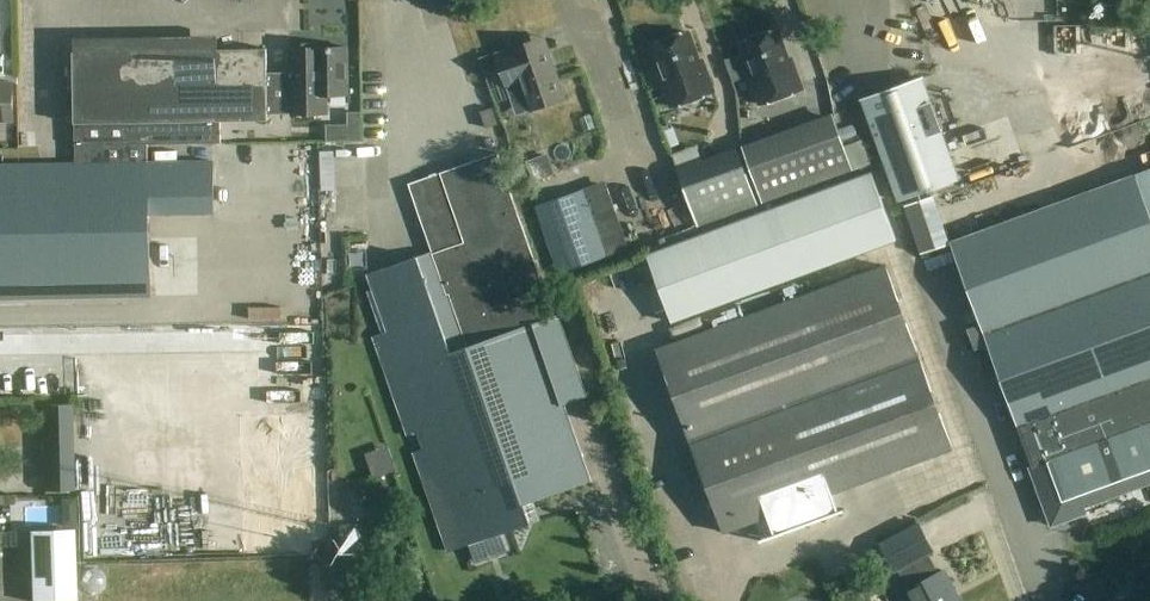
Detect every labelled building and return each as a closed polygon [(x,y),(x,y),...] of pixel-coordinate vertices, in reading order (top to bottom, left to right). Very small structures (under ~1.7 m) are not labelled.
[(982,4),(981,0),(948,0),(948,4),(908,7),(909,23),(954,19),(955,31),(1017,26),(1015,2),(982,4)] [(1130,16),(1130,0),(1116,0),(1116,16),(1130,16)] [(786,58),(775,29),(741,41),(752,71),(748,72),(760,104),(802,88),(790,57),(786,58)] [(698,61),(687,31),(653,44),(664,74),(660,75),(671,106),(713,91),(702,60),(698,61)] [(564,98),(543,37),(494,53),(479,58),(484,74),(499,68),(500,69),(509,98),(526,93),(531,110),(564,98)] [(289,44),(290,74),(266,74),(267,113),(290,113),(290,115),(326,114),(326,95),(347,95),(346,48),(315,48),(314,44),(289,44)] [(73,123),(179,122),(178,132),(198,132),(198,121),(267,120),(267,113),(266,74),(266,49),(72,52),(73,123)] [(922,77),(862,98),(899,199),(959,178),(922,77)] [(13,121),(12,82),(0,82),(0,121),(13,121)] [(492,107),(480,111),(486,128),(498,124),(492,107)] [(835,118),(744,151),(762,200),(853,167),(835,118)] [(396,138),(394,124),(376,126),(378,140),(396,138)] [(738,148),(678,169),(698,223),(757,202),(738,148)] [(367,273),(387,331),(372,336),(447,551),(531,522),(525,503),(591,480),(564,403),(587,395),(559,314),(555,315),(498,152),(408,183),(432,250),(367,273)] [(548,152),(521,163),(529,184),(557,173),(548,152)] [(1002,165),(1005,178),(1030,173),(1028,160),(1002,165)] [(147,161),(0,164),(0,297),(150,294),(147,161)] [(995,166),(976,173),(982,188),(1001,181),(995,166)] [(1024,214),(950,242),(981,323),(967,328),(975,349),(987,344),(1034,467),(1037,466),(1043,483),(1037,485),(1050,519),(1057,516),(1060,523),(1086,513),(1084,505),(1149,481),(1149,168),(1024,214)] [(647,253),(671,321),(896,239),(871,172),(647,253)] [(581,190),(535,206),(558,274),(606,258),(593,220),(616,212),(608,189),(597,184),(581,190)] [(724,533),(758,521),(764,539),(840,512),(833,494),(953,450),(886,265),(657,349),(724,533)] [(34,343),(33,330),(0,332),(0,345),(34,343)] [(136,338),(138,352),(159,349),(157,335),(136,338)] [(895,573),(900,570),(909,587),(901,591),(906,600),(959,600),(943,570),(933,575),(923,557),(933,552),(918,524),(880,544),(895,573)] [(32,600),(75,600),(73,530),(29,531),(32,600)] [(492,585),(534,561),(519,536),(477,560),(492,585)] [(346,558),(370,557),(370,543),(346,543),(346,558)]
